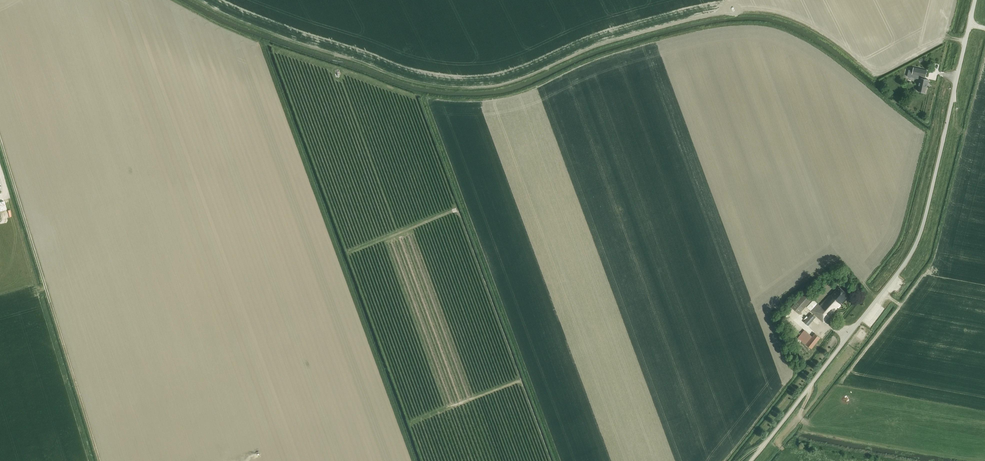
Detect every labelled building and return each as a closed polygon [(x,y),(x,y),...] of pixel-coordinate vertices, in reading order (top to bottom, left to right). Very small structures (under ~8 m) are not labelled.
[(909,70),(907,76),(912,78),(913,74),(920,76),(919,79),(917,86),(918,86),(917,91),(925,92),(927,88),(929,81),(925,80),(927,71),(914,68),(913,71),(909,70)] [(807,307),(824,322),(848,295),(839,287),(831,295),(830,294),(820,305),(814,300),(807,307)] [(799,314),(813,299),(805,292),(792,307),(799,314)] [(804,322),(808,325),(816,317),(812,314),(804,322)] [(800,345),(803,341),(812,348),(820,337),(815,333),(813,336),(804,330),(798,338),(796,341),(800,345)]
